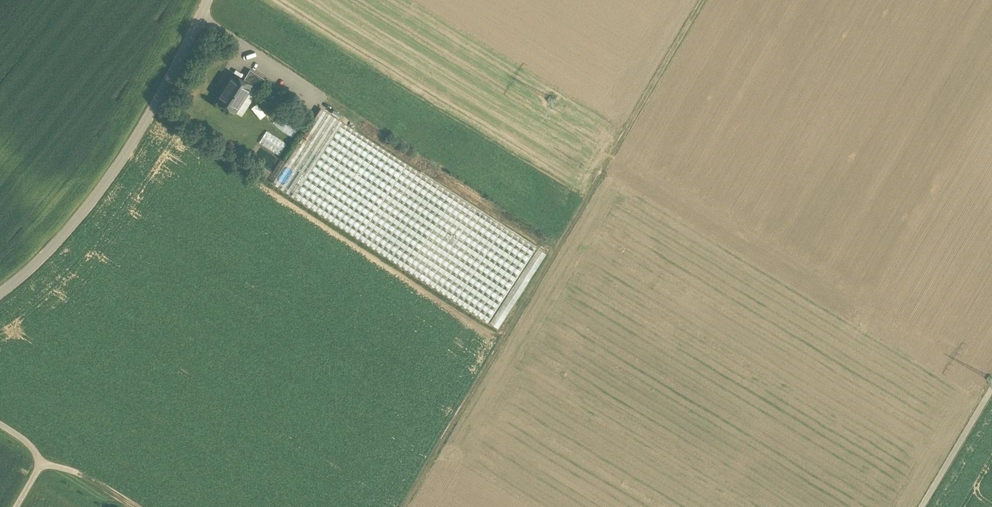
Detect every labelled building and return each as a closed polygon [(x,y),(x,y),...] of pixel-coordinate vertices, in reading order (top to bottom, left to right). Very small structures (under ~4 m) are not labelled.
[(265,79),(250,69),(243,80),(252,86),(251,86),(257,90),(265,79)] [(233,74),(216,100),(235,112),(251,86),(252,86),(243,80),(233,74)] [(320,108),(273,182),(488,322),(536,247),(320,108)] [(517,278),(525,284),(546,254),(538,248),(517,278)]
